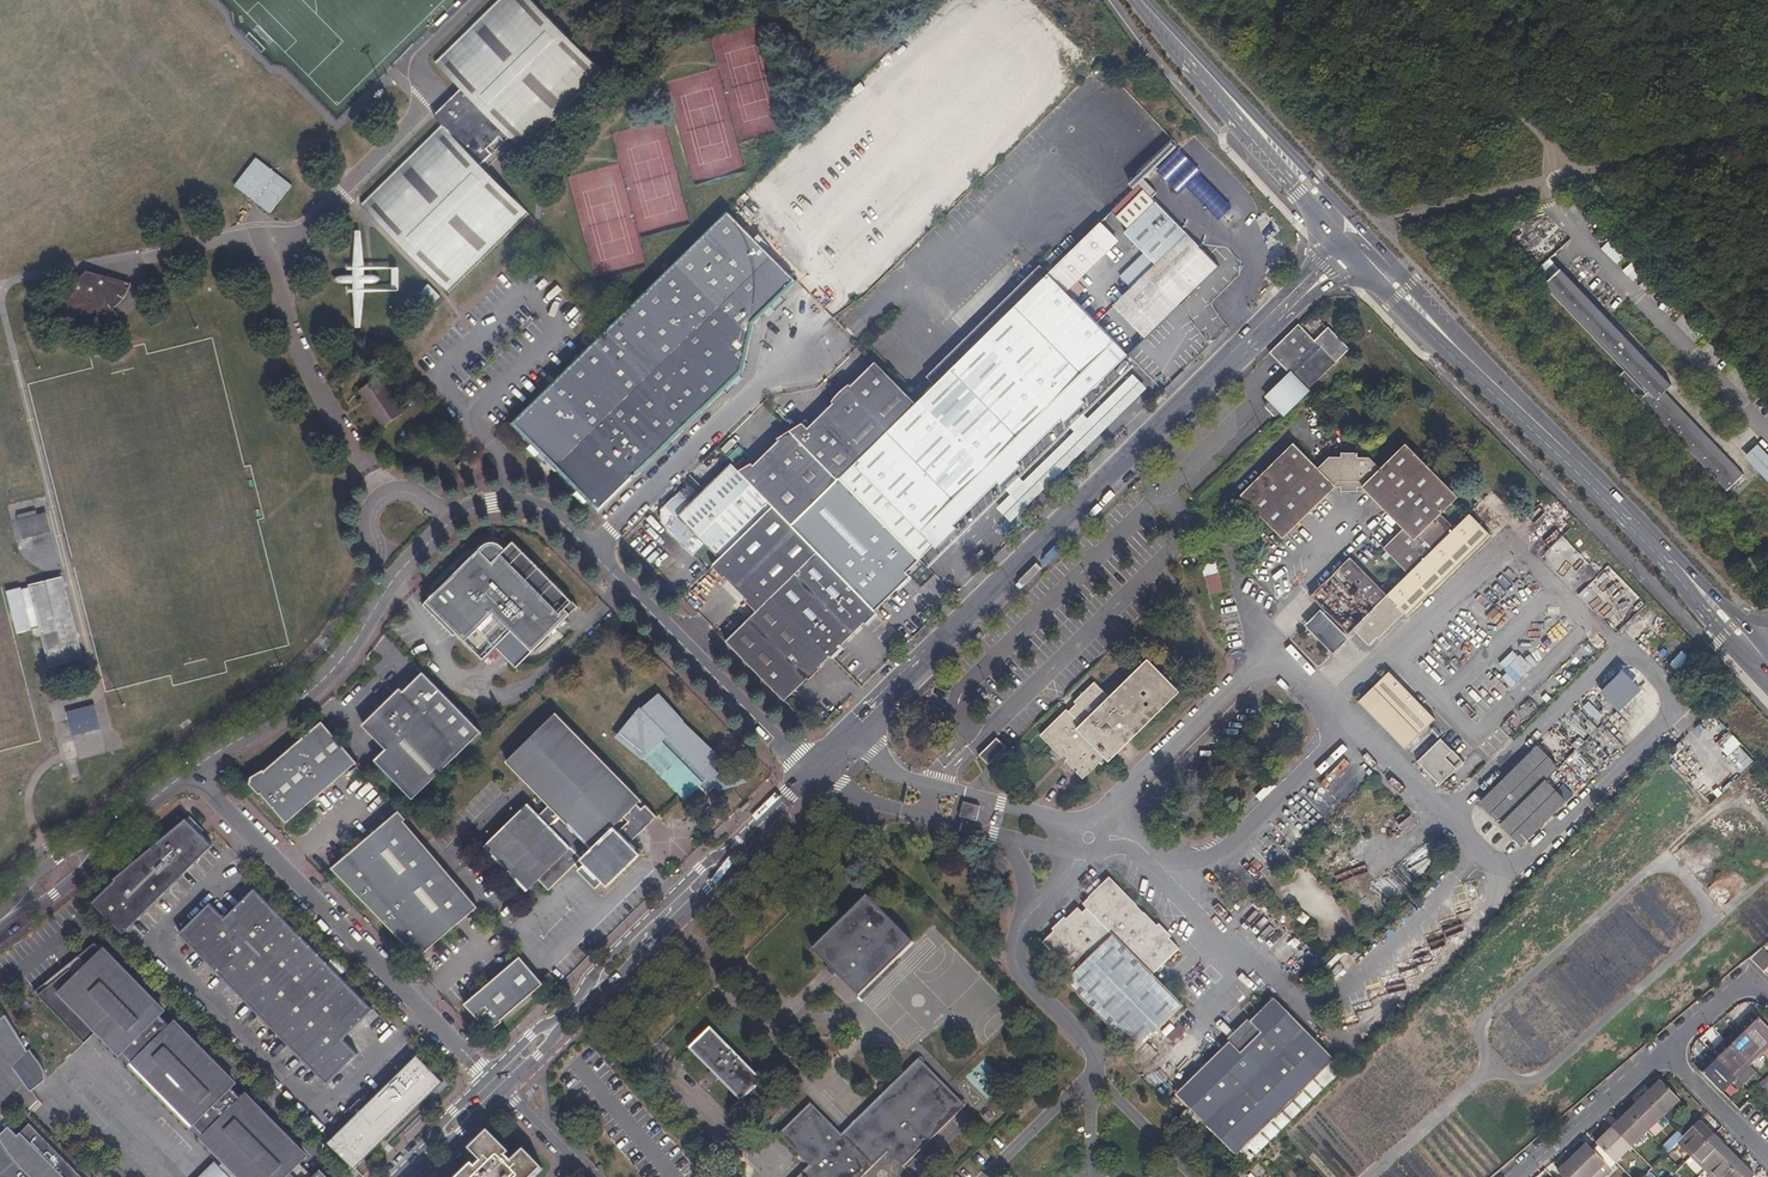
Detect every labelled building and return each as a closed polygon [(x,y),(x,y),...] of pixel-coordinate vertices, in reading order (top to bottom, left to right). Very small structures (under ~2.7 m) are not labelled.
[(436,63),(463,89),(433,117),(442,127),(361,206),(449,295),(529,215),(486,171),(498,159),(515,143),(523,152),(602,74),(530,0),(500,0),(436,63)] [(270,214),(293,185),(258,156),(234,185),(270,214)] [(1120,278),(1132,289),(1187,235),(1144,191),(1117,217),(1129,230),(1125,233),(1145,254),(1120,278)] [(1210,194),(1197,206),(1216,227),(1229,215),(1210,194)] [(796,283),(726,211),(510,424),(599,513),(742,373),(754,324),(796,283)] [(1100,224),(1048,275),(1065,293),(1115,246),(1115,239),(1100,224)] [(1145,339),(1218,268),(1187,235),(1132,289),(1113,307),(1145,339)] [(1620,263),(1627,254),(1610,240),(1603,249),(1620,263)] [(1551,279),(1562,270),(1551,258),(1540,267),(1551,279)] [(1625,270),(1636,280),(1642,273),(1631,263),(1625,270)] [(1746,475),(1669,391),(1676,385),(1566,267),(1548,284),(1628,370),(1621,376),(1728,492),(1746,475)] [(117,317),(113,308),(124,296),(131,283),(86,270),(54,303),(70,314),(83,317),(81,325),(88,325),(99,323),(117,317)] [(1065,293),(1048,275),(915,404),(839,479),(918,560),(918,561),(934,546),(935,549),(957,529),(951,522),(995,480),(1000,486),(1022,465),(1015,459),(1058,417),(1065,422),(1085,402),(1079,396),(1124,353),(1065,293)] [(1298,325),(1270,353),(1292,375),(1268,398),(1284,414),(1349,350),(1328,328),(1314,342),(1298,325)] [(839,479),(915,404),(874,362),(749,485),(772,508),(790,526),(839,479)] [(380,378),(358,392),(383,429),(404,415),(380,378)] [(1748,456),(1767,478),(1767,450),(1761,443),(1748,456)] [(1455,529),(1441,515),(1459,498),(1406,444),(1381,469),(1370,458),(1358,458),(1358,453),(1342,453),(1342,457),(1330,457),(1319,469),(1294,444),(1241,496),(1283,539),(1336,488),(1342,488),(1342,492),(1358,493),(1358,488),(1363,488),(1404,529),(1384,549),(1409,574),(1388,595),(1351,558),(1312,596),(1349,634),(1354,629),(1369,644),(1403,611),(1408,616),(1490,535),(1470,514),(1455,529)] [(461,473),(470,464),(465,458),(456,467),(461,473)] [(772,508),(749,485),(729,464),(690,503),(679,493),(653,517),(694,558),(706,547),(719,559),(772,508)] [(918,560),(839,479),(790,526),(874,612),(902,585),(896,579),(904,572),(918,560)] [(874,612),(790,526),(772,508),(719,559),(714,564),(759,611),(727,643),(783,701),(874,612)] [(19,521),(19,522),(23,540),(32,537),(50,532),(46,514),(19,520),(19,521)] [(580,601),(517,537),(506,548),(505,547),(503,546),(501,545),(500,545),(498,544),(496,544),(494,543),(493,543),(491,543),(489,543),(487,543),(485,543),(483,543),(481,544),(426,598),(484,657),(498,643),(519,664),(580,601)] [(1203,566),(1210,595),(1225,591),(1217,562),(1203,566)] [(910,577),(904,572),(896,579),(902,585),(910,577)] [(63,578),(29,587),(50,667),(83,659),(63,578)] [(32,631),(21,590),(7,593),(18,634),(32,631)] [(1334,654),(1349,639),(1322,610),(1306,626),(1334,654)] [(1502,675),(1513,687),(1539,663),(1528,651),(1502,675)] [(1078,705),(1070,713),(1067,709),(1041,735),(1063,758),(1066,755),(1069,758),(1066,761),(1074,769),(1077,766),(1080,769),(1077,772),(1083,779),(1105,757),(1109,762),(1180,692),(1148,659),(1109,697),(1094,682),(1075,702),(1078,705)] [(1604,692),(1624,711),(1647,687),(1626,668),(1604,692)] [(414,799),(482,731),(424,671),(404,691),(401,688),(363,725),(387,749),(376,760),(414,799)] [(1405,749),(1435,719),(1389,673),(1359,702),(1405,749)] [(663,700),(623,739),(690,806),(706,790),(713,797),(719,790),(724,795),(749,787),(663,700)] [(1597,720),(1603,715),(1591,702),(1585,707),(1597,720)] [(100,730),(94,707),(68,714),(73,736),(100,730)] [(557,714),(506,763),(551,807),(542,817),(529,805),(484,848),(527,891),(539,880),(549,891),(575,866),(597,889),(603,883),(609,887),(642,856),(631,844),(658,818),(646,807),(642,810),(637,804),(641,801),(557,714)] [(358,762),(322,721),(252,782),(288,823),(358,762)] [(988,765),(1006,748),(997,738),(979,755),(988,765)] [(1439,739),(1416,763),(1439,786),(1463,763),(1439,739)] [(1501,825),(1546,780),(1559,767),(1538,746),(1479,803),(1501,825)] [(1567,802),(1546,780),(1501,825),(1522,846),(1567,802)] [(978,819),(981,805),(966,801),(961,815),(978,819)] [(407,819),(399,811),(336,873),(423,963),(479,909),(405,821),(407,819)] [(113,878),(90,898),(121,929),(210,844),(183,817),(112,876),(113,878)] [(1152,932),(1157,927),(1110,879),(1083,905),(1093,915),(1088,919),(1079,909),(1044,943),(1074,975),(1066,983),(1135,1053),(1183,1006),(1153,975),(1179,949),(1170,939),(1164,944),(1152,932)] [(211,902),(179,933),(328,1085),(359,1053),(344,1038),(375,1009),(255,887),(225,917),(211,902)] [(860,999),(914,944),(868,897),(813,951),(860,999)] [(1170,939),(1157,927),(1152,932),(1164,944),(1170,939)] [(99,1030),(122,1053),(123,1051),(132,1060),(130,1062),(194,1126),(195,1125),(204,1133),(202,1134),(245,1176),(300,1176),(292,1170),(307,1154),(244,1093),(241,1096),(232,1088),(236,1085),(174,1019),(169,1024),(161,1016),(166,1012),(102,948),(101,949),(95,942),(34,991),(85,1043),(99,1030)] [(1749,959),(1764,974),(1767,970),(1767,955),(1761,948),(1749,959)] [(543,983),(520,955),(467,1007),(493,1033),(543,983)] [(1241,1054),(1230,1043),(1177,1095),(1237,1157),(1335,1061),(1275,999),(1251,1023),(1261,1034),(1241,1054)] [(9,1100),(7,1098),(24,1082),(32,1091),(47,1080),(47,1078),(47,1075),(45,1069),(43,1064),(41,1061),(37,1057),(31,1048),(29,1050),(6,1014),(4,1015),(0,1019),(0,1109),(9,1100)] [(1740,1028),(1763,1052),(1767,1047),(1767,1029),(1754,1015),(1740,1028)] [(1251,1023),(1230,1043),(1241,1054),(1261,1034),(1251,1023)] [(1726,1042),(1749,1065),(1763,1052),(1740,1028),(1726,1042)] [(741,1103),(763,1082),(711,1029),(689,1050),(741,1103)] [(660,1040),(656,1044),(665,1053),(669,1049),(660,1040)] [(1713,1055),(1736,1079),(1749,1065),(1726,1042),(1713,1055)] [(418,1054),(328,1142),(355,1169),(444,1081),(418,1054)] [(1722,1092),(1736,1079),(1713,1055),(1699,1069),(1722,1092)] [(986,1096),(1003,1081),(984,1059),(967,1074),(986,1096)] [(966,1107),(919,1060),(842,1135),(811,1104),(779,1136),(810,1167),(800,1176),(864,1176),(888,1153),(903,1168),(966,1107)] [(1763,1089),(1767,1084),(1764,1080),(1759,1085),(1763,1089)] [(1661,1083),(1645,1098),(1663,1117),(1679,1101),(1661,1083)] [(1663,1117),(1645,1098),(1629,1114),(1647,1133),(1663,1117)] [(1647,1133),(1629,1114),(1613,1129),(1631,1148),(1647,1133)] [(1684,1138),(1695,1128),(1688,1121),(1677,1131),(1684,1138)] [(30,1122),(18,1134),(9,1125),(0,1135),(0,1138),(6,1147),(11,1155),(20,1166),(24,1169),(27,1172),(31,1175),(33,1176),(84,1176),(30,1122)] [(1692,1158),(1714,1137),(1700,1123),(1695,1128),(1684,1138),(1679,1144),(1692,1158)] [(1631,1148),(1613,1129),(1597,1145),(1615,1164),(1631,1148)] [(543,1170),(525,1151),(512,1164),(506,1158),(510,1154),(489,1132),(471,1151),(482,1163),(476,1169),(473,1165),(461,1176),(536,1176),(543,1170)] [(1706,1172),(1727,1151),(1714,1137),(1692,1158),(1706,1172)] [(1573,1160),(1590,1176),(1592,1176),(1605,1165),(1587,1146),(1573,1160)] [(1741,1164),(1727,1151),(1706,1172),(1711,1176),(1728,1176),(1741,1164)] [(1573,1160),(1559,1174),(1562,1176),(1590,1176),(1573,1160)] [(1741,1164),(1728,1176),(1753,1176),(1741,1164)] [(321,1168),(313,1176),(330,1176),(321,1168)]
